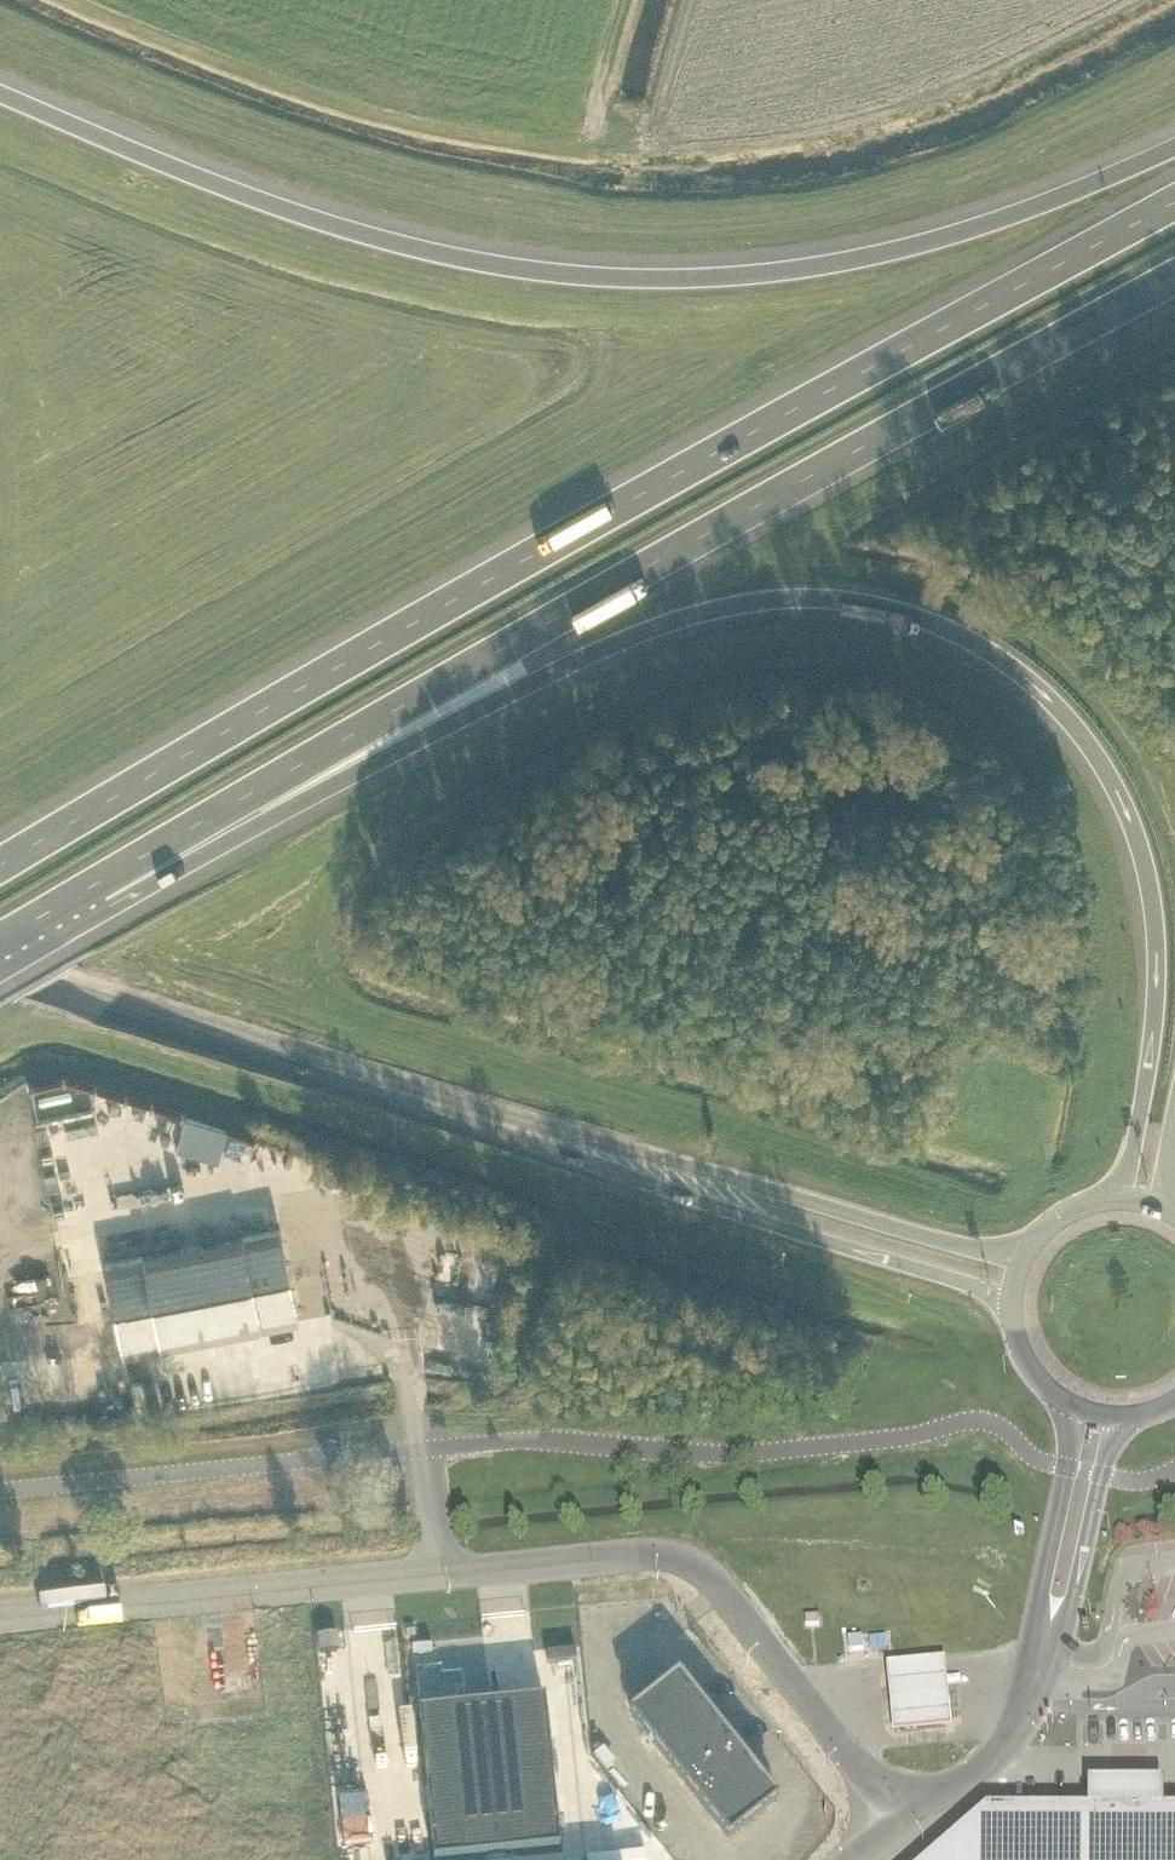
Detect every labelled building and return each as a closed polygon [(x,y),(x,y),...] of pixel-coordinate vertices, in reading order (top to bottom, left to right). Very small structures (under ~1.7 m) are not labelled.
[(224,1155),(233,1124),(191,1112),(182,1143),(224,1155)] [(297,1320),(279,1227),(102,1262),(121,1355),(297,1320)] [(0,1358),(0,1382),(17,1382),(16,1357),(0,1358)] [(805,1626),(819,1625),(818,1615),(805,1616),(805,1626)] [(414,1631),(406,1632),(406,1640),(415,1639),(414,1631)] [(944,1664),(889,1670),(889,1671),(892,1702),(895,1733),(895,1735),(950,1730),(950,1728),(947,1697),(944,1666),(944,1664)] [(678,1680),(631,1717),(728,1840),(775,1803),(678,1680)] [(414,1714),(428,1859),(478,1859),(556,1853),(540,1702),(414,1714)] [(1157,1816),(1157,1799),(1099,1799),(1099,1816),(988,1816),(938,1859),(1174,1859),(1174,1816),(1157,1816)]
